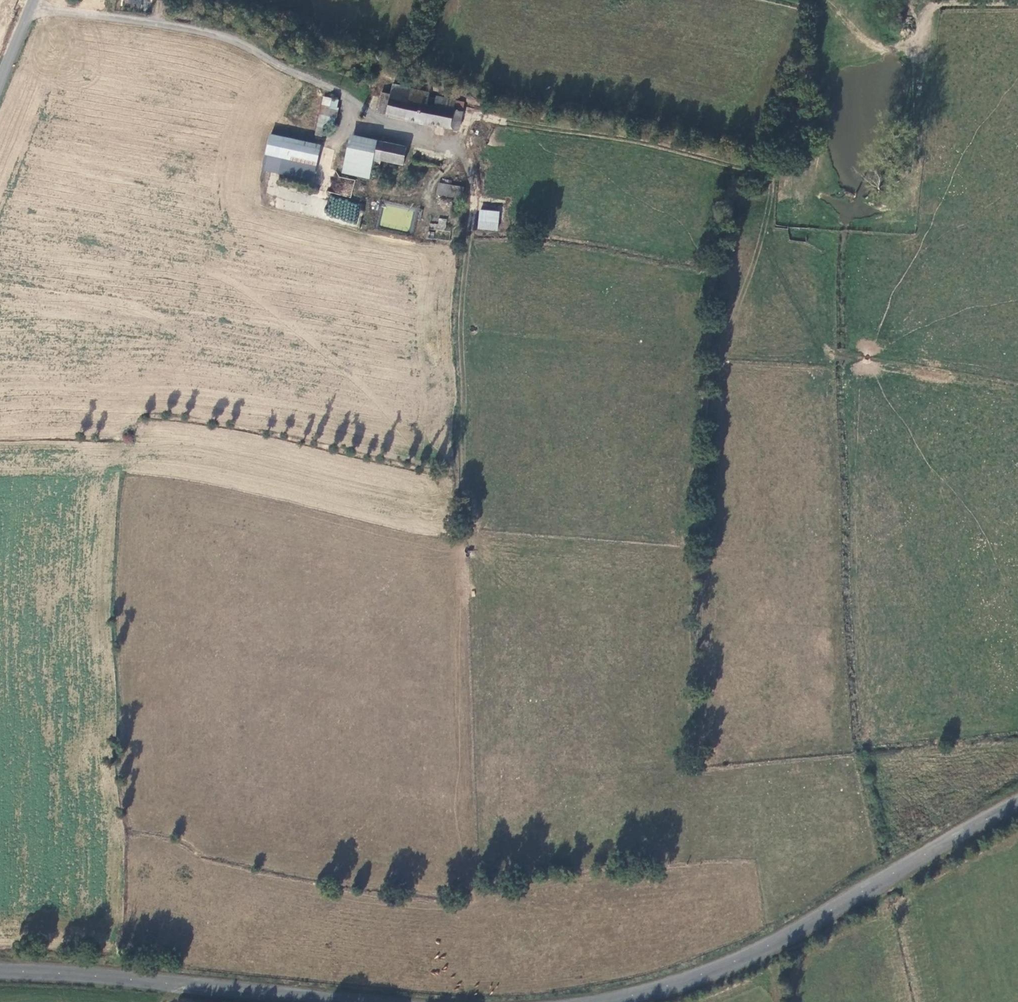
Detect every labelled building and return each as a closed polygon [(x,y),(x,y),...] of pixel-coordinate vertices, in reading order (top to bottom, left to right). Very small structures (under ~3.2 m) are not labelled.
[(380,119),(461,137),(465,119),(457,117),(460,107),(441,103),(439,112),(430,110),(432,100),(397,92),(395,102),(384,100),(381,111),(380,119)] [(342,108),(326,105),(321,130),(328,131),(337,133),(342,108)] [(328,131),(321,130),(319,142),(325,144),(328,131)] [(352,143),(344,182),(368,187),(371,175),(383,177),(384,167),(387,150),(352,143)] [(326,154),(317,152),(275,144),(270,175),(320,184),(326,154)] [(410,155),(387,150),(384,167),(406,171),(410,155)] [(467,194),(445,189),(442,201),(464,206),(467,194)] [(357,224),(362,204),(329,195),(324,216),(357,224)] [(499,231),(500,213),(480,212),(479,230),(499,231)] [(445,230),(446,219),(438,218),(437,229),(445,230)]
